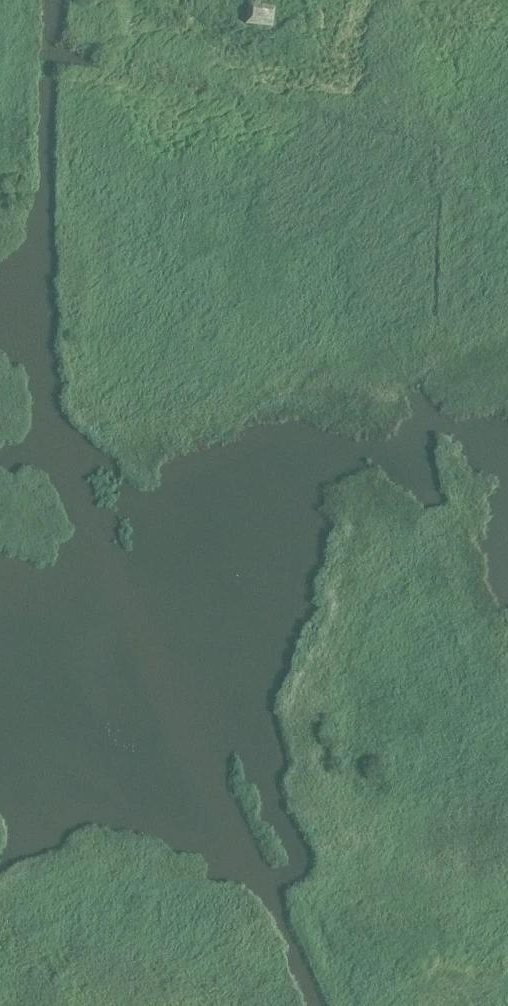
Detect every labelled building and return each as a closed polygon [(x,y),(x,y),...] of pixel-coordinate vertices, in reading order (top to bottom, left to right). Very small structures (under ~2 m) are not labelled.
[(277,24),(278,3),(250,2),(250,23),(277,24)]
